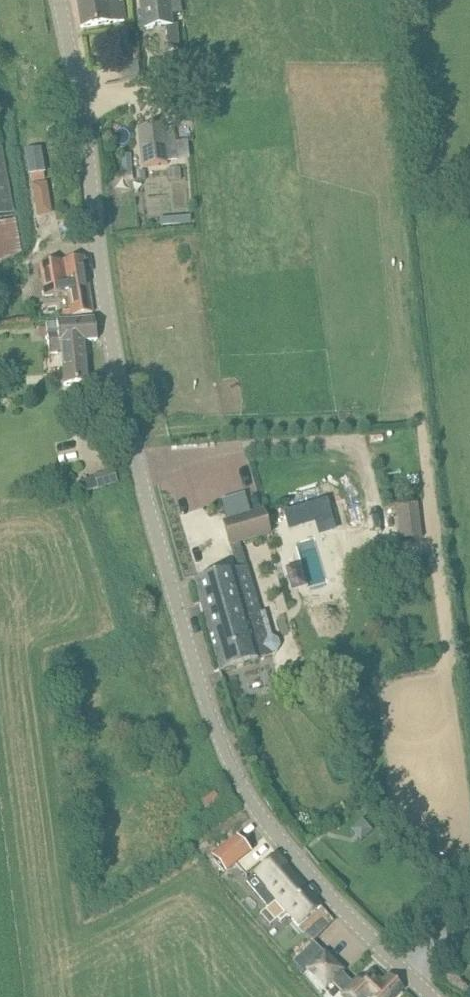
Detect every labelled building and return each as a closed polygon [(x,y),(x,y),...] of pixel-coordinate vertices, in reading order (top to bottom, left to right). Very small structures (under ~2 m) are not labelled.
[(81,28),(124,21),(121,0),(76,0),(81,28)] [(166,27),(169,52),(180,50),(177,26),(172,26),(169,0),(140,0),(141,12),(135,12),(137,30),(166,27)] [(174,128),(163,129),(163,125),(138,128),(142,167),(167,165),(167,163),(178,162),(174,128)] [(40,148),(25,151),(29,176),(45,173),(40,148)] [(14,215),(2,149),(0,149),(0,218),(14,215)] [(131,153),(121,154),(123,174),(132,173),(131,153)] [(180,168),(167,169),(168,182),(181,181),(180,168)] [(36,218),(47,216),(41,176),(30,179),(35,212),(36,218)] [(15,220),(0,223),(0,264),(21,254),(15,220)] [(84,257),(56,262),(40,264),(45,297),(67,293),(71,317),(93,313),(84,257)] [(57,324),(46,325),(50,357),(60,355),(64,388),(86,385),(83,343),(97,341),(94,320),(57,323),(57,324)] [(112,470),(94,476),(81,481),(85,493),(116,482),(112,470)] [(407,483),(394,485),(395,497),(408,496),(407,483)] [(421,539),(418,504),(398,506),(401,541),(421,539)] [(270,535),(264,511),(224,523),(231,546),(270,535)] [(272,637),(267,638),(247,569),(194,584),(219,672),(278,655),(280,647),(278,641),(272,637)] [(212,793),(201,803),(209,812),(220,801),(212,793)] [(211,862),(223,875),(249,853),(237,840),(211,862)] [(381,853),(370,862),(378,872),(389,863),(381,853)] [(272,910),(270,911),(267,914),(273,920),(277,917),(279,919),(287,912),(299,926),(306,920),(321,907),(276,855),(261,868),(247,881),(272,910)] [(293,964),(303,975),(306,971),(325,989),(332,983),(343,994),(341,996),(342,996),(396,996),(404,989),(389,975),(383,982),(371,971),(357,986),(354,983),(353,984),(342,973),(343,971),(325,953),(314,942),(310,946),(298,959),(293,964)]
